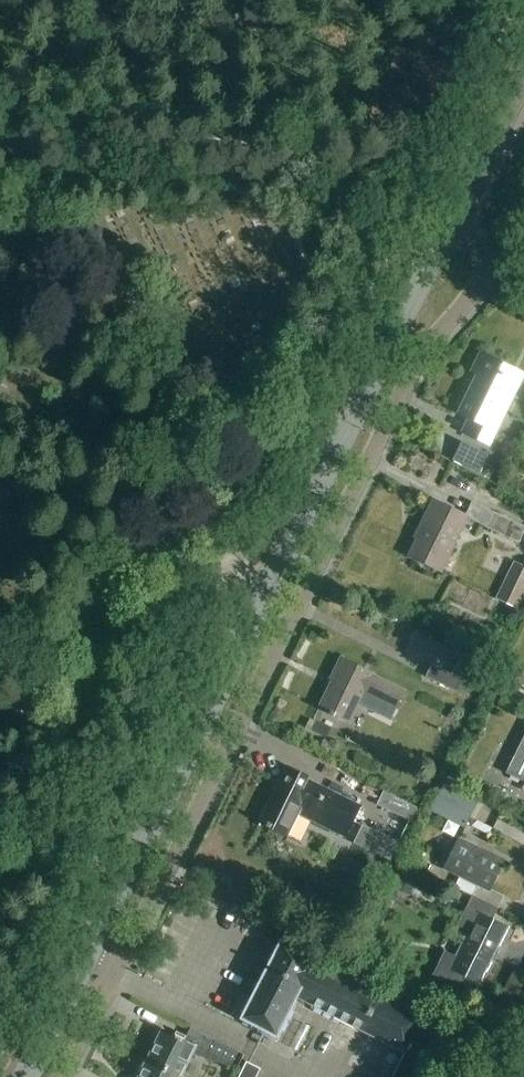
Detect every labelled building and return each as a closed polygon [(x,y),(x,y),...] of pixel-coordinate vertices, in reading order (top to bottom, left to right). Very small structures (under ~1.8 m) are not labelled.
[(470,420),(463,434),(489,447),(523,377),(523,375),(481,354),(472,373),(478,376),(459,415),(470,420)] [(487,454),(462,442),(455,457),(479,469),(487,454)] [(410,557),(442,572),(468,518),(433,501),(420,528),(423,530),(410,557)] [(520,544),(523,535),(523,528),(495,514),(488,528),(520,544)] [(519,610),(523,600),(523,566),(515,562),(497,600),(519,610)] [(333,680),(319,708),(350,723),(364,694),(396,710),(404,692),(372,677),(373,675),(341,659),(331,679),(333,680)] [(464,681),(432,666),(427,678),(458,693),(464,681)] [(523,689),(523,674),(516,670),(510,682),(523,689)] [(507,774),(523,782),(523,739),(507,774)] [(260,823),(287,836),(299,814),(347,837),(361,808),(308,782),(309,780),(287,769),(260,823)] [(457,788),(461,780),(450,774),(446,783),(457,788)] [(448,821),(461,795),(444,787),(431,812),(448,821)] [(380,805),(411,821),(417,809),(385,793),(380,805)] [(376,833),(368,850),(390,862),(399,844),(376,833)] [(479,886),(473,897),(499,909),(504,898),(490,891),(504,863),(459,841),(445,869),(479,886)] [(439,901),(447,884),(409,866),(397,891),(410,897),(414,889),(439,901)] [(473,897),(458,927),(470,932),(457,958),(445,952),(433,977),(460,990),(466,977),(482,985),(509,930),(493,922),(499,909),(473,897)] [(370,934),(359,957),(368,962),(380,939),(370,934)] [(451,1029),(425,1015),(424,1018),(317,962),(318,960),(282,941),(242,1020),(277,1039),(297,1000),(404,1056),(394,1076),(426,1076),(451,1029)] [(164,1031),(149,1061),(180,1076),(181,1076),(192,1055),(231,1068),(239,1053),(191,1029),(185,1041),(164,1031)] [(149,1061),(141,1076),(180,1076),(149,1061)] [(261,1070),(247,1063),(240,1076),(258,1076),(261,1070)]
